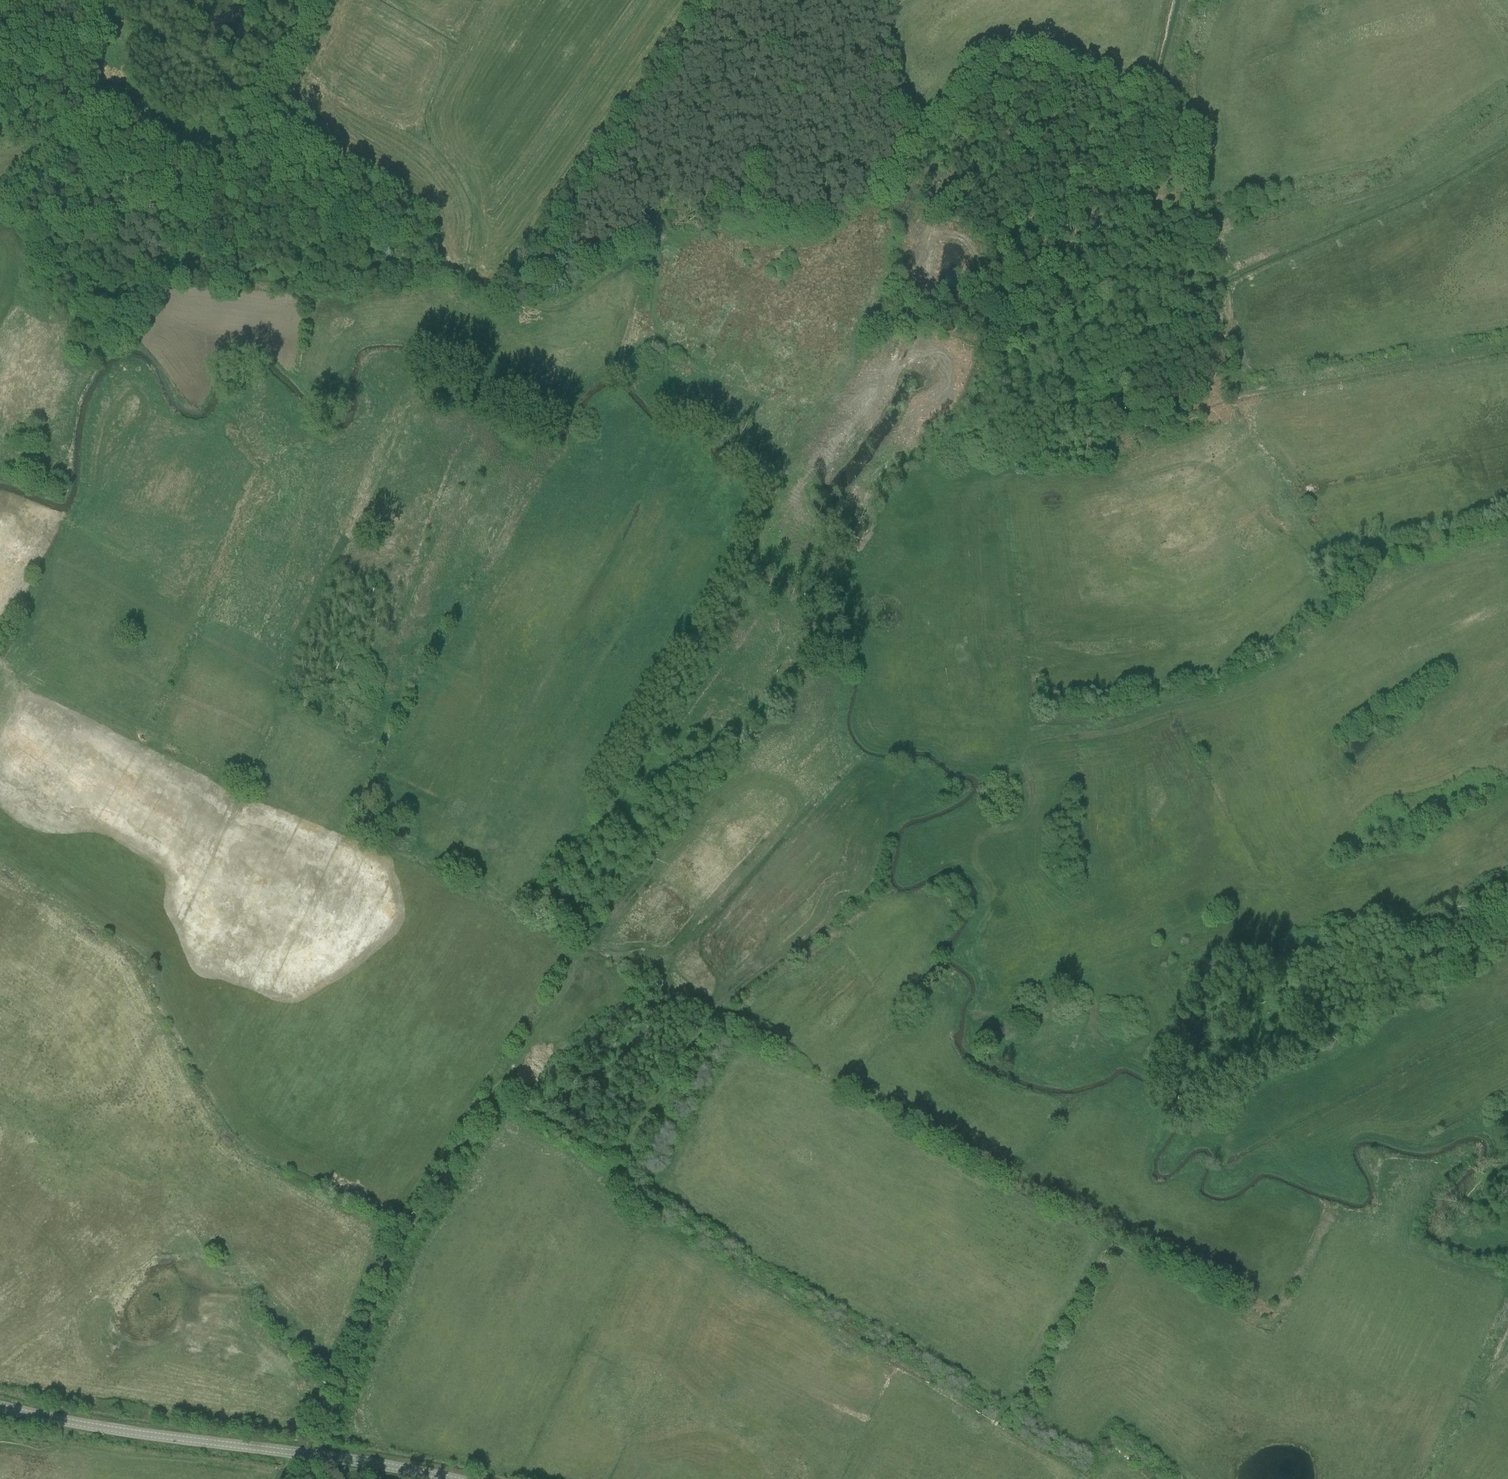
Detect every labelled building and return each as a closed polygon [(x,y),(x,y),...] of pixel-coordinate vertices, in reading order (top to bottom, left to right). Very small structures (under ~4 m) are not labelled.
[(56,1417),(57,1412),(37,1408),(36,1414),(56,1417)]
